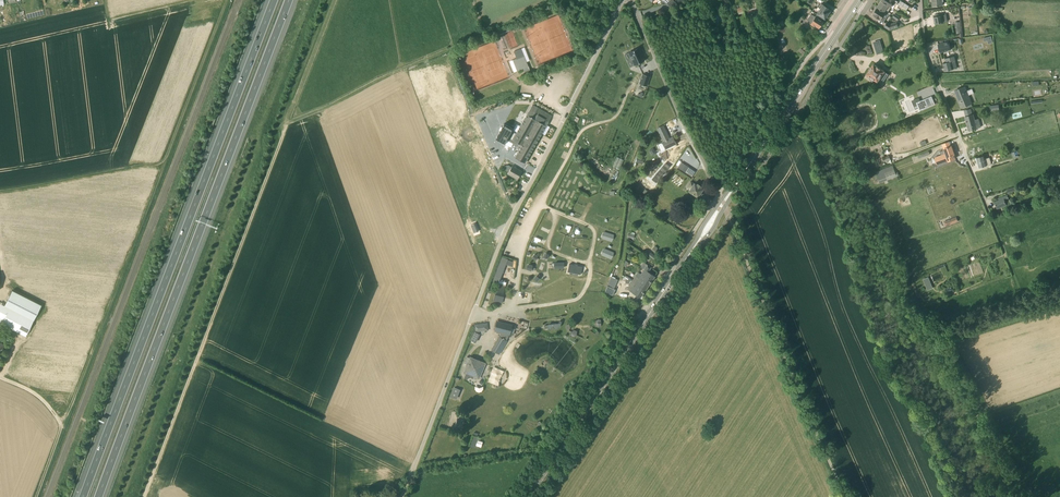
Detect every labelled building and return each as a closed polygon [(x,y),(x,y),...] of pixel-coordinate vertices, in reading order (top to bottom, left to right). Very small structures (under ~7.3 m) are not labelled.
[(891,7),(893,9),(897,4),(902,7),(903,6),(907,9),(909,6),(900,0),(898,0),(898,1),(896,0),(882,0),(881,1),(891,7)] [(891,7),(881,1),(877,7),(886,13),(890,15),(891,13),(888,11),(891,7)] [(827,15),(830,10),(821,3),(818,7),(817,7),(817,8),(814,8),(812,11),(816,13),(822,18),(825,19),(826,19),(827,16),(827,15)] [(875,10),(873,14),(884,22),(886,18),(883,16),(886,13),(877,7),(877,8),(876,8),(875,9),(875,10)] [(822,18),(816,13),(816,14),(811,10),(805,19),(810,22),(809,23),(813,26),(814,25),(818,28),(820,25),(821,25),(823,23),(822,22),(823,22),(821,20),(822,18)] [(944,22),(948,21),(946,15),(942,15),(934,17),(935,24),(944,22)] [(877,55),(884,52),(880,40),(873,42),(877,55)] [(940,52),(945,51),(951,50),(949,42),(938,45),(940,52)] [(528,66),(527,64),(521,48),(514,51),(517,58),(513,60),(517,71),(528,66)] [(638,48),(629,53),(634,65),(644,61),(638,48)] [(957,68),(955,61),(954,56),(946,58),(947,62),(943,63),(945,71),(957,68)] [(878,81),(882,84),(888,74),(884,72),(884,71),(881,69),(881,68),(878,66),(877,66),(874,64),(867,74),(871,76),(869,79),(870,79),(873,82),(873,81),(875,79),(878,81)] [(645,71),(641,80),(648,83),(652,73),(645,71)] [(972,90),(967,92),(965,87),(955,90),(958,97),(957,98),(959,102),(959,103),(960,103),(962,106),(961,107),(961,108),(972,104),(969,96),(974,94),(972,90)] [(937,96),(922,103),(925,111),(940,105),(937,96)] [(552,116),(533,105),(517,133),(513,131),(509,137),(515,141),(513,144),(521,148),(515,157),(525,163),(542,132),(552,116)] [(973,114),(972,114),(965,116),(969,131),(977,128),(981,127),(978,119),(975,120),(973,114)] [(676,144),(674,140),(673,137),(669,139),(663,126),(657,128),(664,141),(662,142),(666,149),(676,144)] [(947,157),(949,156),(955,154),(951,146),(944,149),(944,148),(939,150),(941,155),(939,155),(940,159),(947,157)] [(918,154),(919,158),(930,154),(928,150),(918,154)] [(878,169),(892,163),(889,155),(882,158),(884,162),(876,165),(878,169)] [(620,169),(624,159),(618,156),(613,166),(620,169)] [(979,168),(984,166),(991,164),(990,157),(985,159),(984,156),(976,158),(979,168)] [(517,180),(519,176),(522,171),(512,166),(511,167),(508,165),(507,165),(506,165),(505,166),(504,167),(504,168),(504,169),(504,170),(505,170),(508,172),(508,174),(517,180)] [(896,173),(895,170),(893,165),(876,172),(880,183),(899,176),(898,172),(896,173)] [(649,171),(652,177),(661,171),(657,166),(649,171)] [(696,171),(691,168),(689,167),(685,172),(692,177),(696,171)] [(686,189),(698,197),(700,193),(701,193),(703,189),(701,187),(701,186),(698,184),(697,185),(694,183),(694,184),(691,181),(686,189)] [(1012,207),(1009,200),(1007,195),(999,198),(1000,200),(995,202),(997,208),(1002,206),(1003,210),(1012,207)] [(648,250),(646,254),(655,261),(657,257),(653,254),(648,250)] [(502,257),(498,268),(504,270),(506,264),(508,259),(502,257)] [(638,278),(649,285),(650,283),(650,284),(650,283),(652,280),(653,279),(655,276),(649,272),(652,267),(647,264),(639,277),(638,278)] [(638,278),(639,277),(636,276),(627,289),(630,291),(633,293),(634,293),(640,298),(641,298),(641,297),(643,294),(649,285),(638,278)] [(618,279),(611,277),(605,292),(611,295),(618,279)] [(924,278),(927,290),(933,288),(930,277),(924,278)] [(2,324),(26,336),(41,305),(12,290),(4,306),(0,304),(0,318),(4,320),(2,324)] [(493,300),(502,303),(504,297),(495,294),(493,300)] [(561,323),(562,322),(560,321),(559,323),(548,324),(548,325),(548,328),(548,329),(552,329),(554,329),(554,330),(556,329),(557,329),(558,329),(558,328),(559,328),(559,327),(560,327),(560,326),(561,326),(561,325),(561,324),(561,323)] [(506,333),(510,334),(512,326),(497,322),(495,330),(494,330),(498,331),(497,332),(505,335),(506,333)] [(475,332),(488,330),(487,323),(474,325),(475,332)] [(470,357),(464,372),(479,378),(485,363),(470,357)] [(488,381),(498,385),(504,370),(493,366),(488,381)] [(456,398),(459,390),(460,390),(454,388),(451,396),(456,398)] [(431,459),(442,458),(442,447),(430,448),(431,459)]
